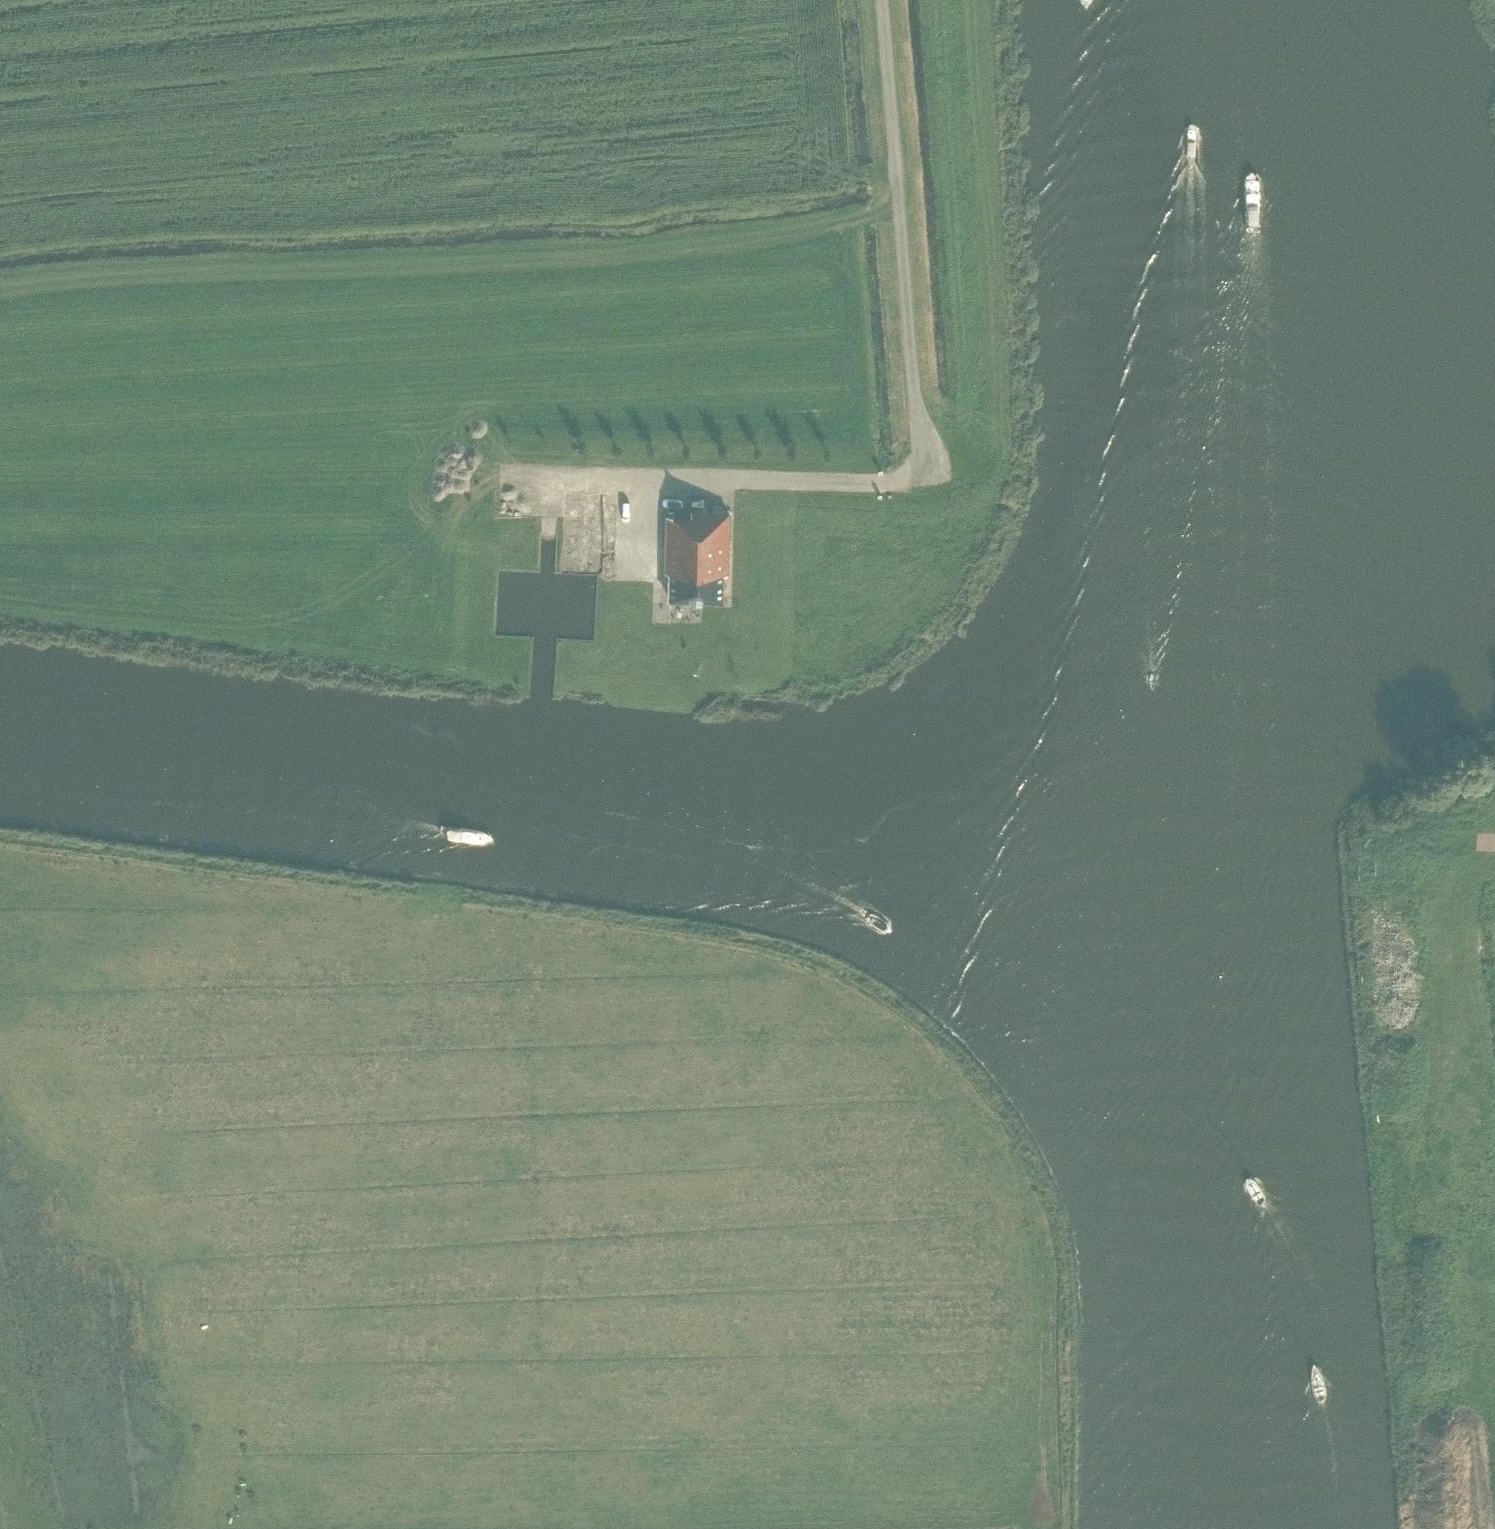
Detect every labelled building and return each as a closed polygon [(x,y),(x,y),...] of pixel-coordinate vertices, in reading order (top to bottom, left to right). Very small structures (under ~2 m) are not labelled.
[(511,479),(511,470),(490,471),(491,479),(511,479)] [(601,496),(563,495),(561,574),(599,575),(601,496)] [(724,571),(729,571),(731,509),(692,507),(692,512),(669,511),(667,568),(671,568),(670,595),(723,597),(724,571)] [(1363,893),(1363,876),(1353,876),(1352,893),(1363,893)]
